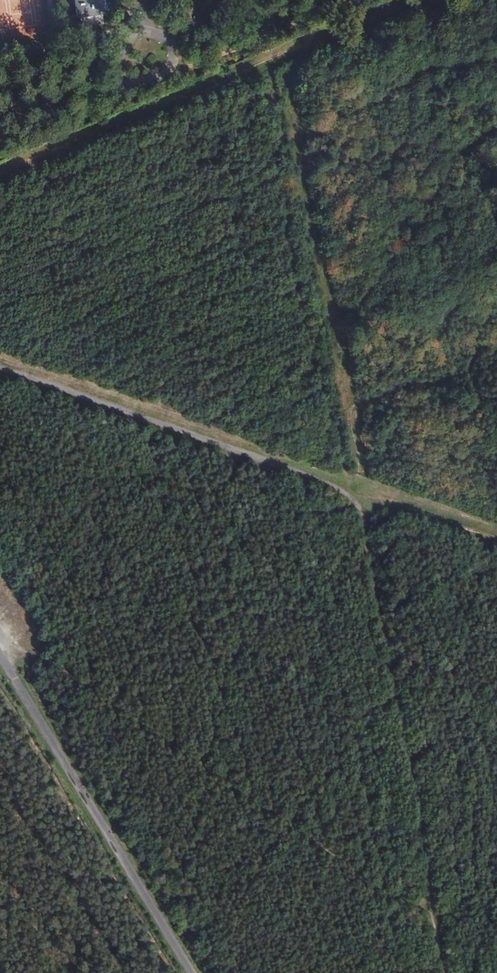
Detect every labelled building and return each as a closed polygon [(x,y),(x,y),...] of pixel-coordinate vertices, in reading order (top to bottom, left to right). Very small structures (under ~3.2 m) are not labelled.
[(77,17),(89,15),(91,16),(103,15),(103,10),(106,9),(105,0),(74,0),(77,17)]
